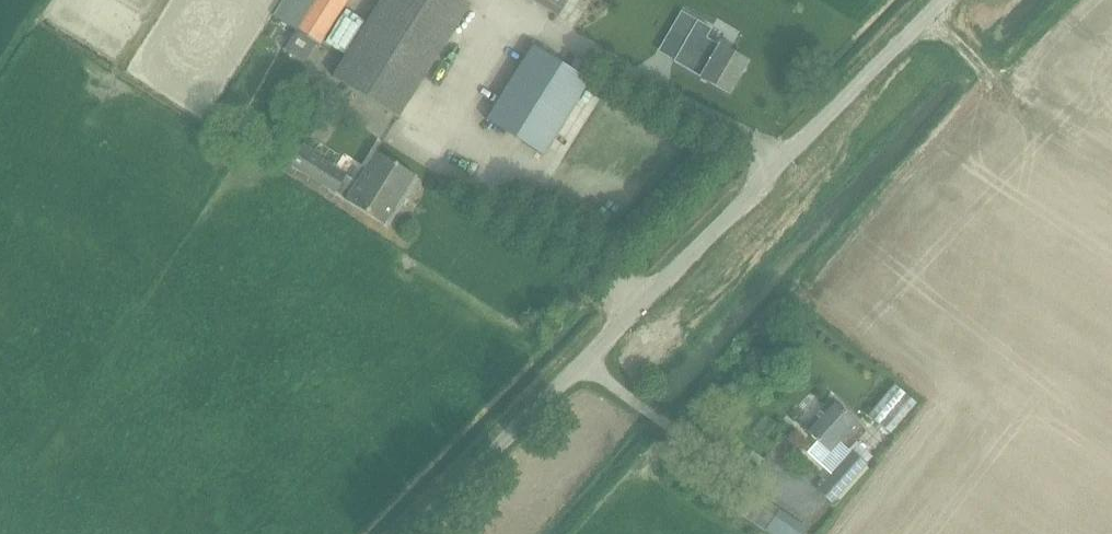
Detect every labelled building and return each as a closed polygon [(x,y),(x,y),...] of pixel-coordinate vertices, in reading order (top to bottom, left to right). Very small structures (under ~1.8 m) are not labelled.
[(274,16),(321,45),(348,0),(284,0),(274,16)] [(455,0),(380,0),(331,78),(397,119),(466,7),(455,0)] [(559,17),(569,0),(532,0),(559,17)] [(711,29),(697,21),(673,62),(701,78),(728,93),(746,62),(727,51),(719,46),(705,38),(711,29)] [(486,120),(542,155),(589,81),(533,46),(486,120)] [(222,111),(216,121),(225,127),(231,117),(222,111)] [(288,164),(366,213),(385,224),(415,176),(375,152),(356,183),(345,176),(299,147),(288,164)] [(640,376),(647,366),(638,360),(631,370),(640,376)] [(893,400),(912,418),(940,388),(920,370),(893,400)] [(856,423),(847,414),(831,399),(803,429),(817,442),(807,453),(830,475),(816,491),(829,503),(865,464),(852,452),(851,453),(847,450),(864,432),(856,424),(856,423)] [(731,507),(770,533),(803,533),(806,529),(745,487),(731,507)]
